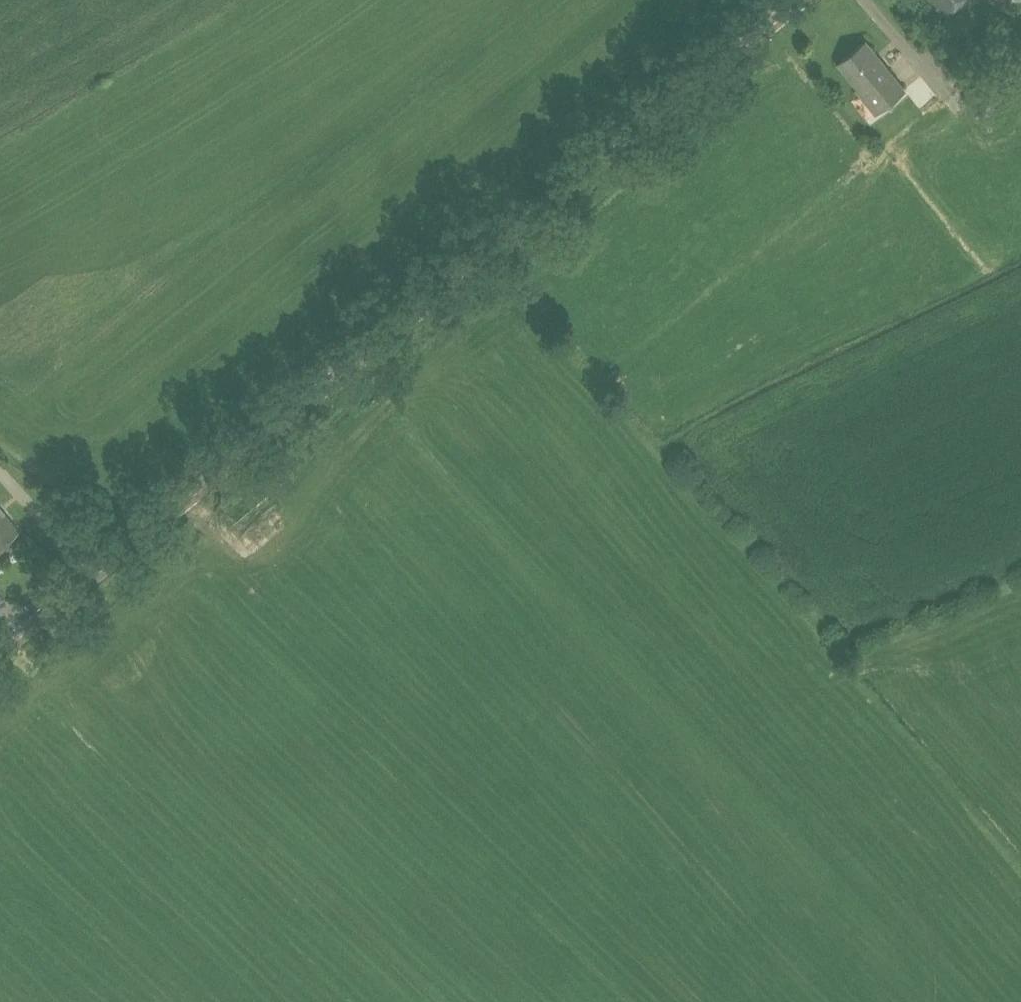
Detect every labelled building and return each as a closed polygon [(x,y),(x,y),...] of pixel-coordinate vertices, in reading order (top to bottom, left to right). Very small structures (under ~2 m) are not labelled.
[(963,0),(933,0),(945,15),(963,0)] [(838,62),(877,112),(906,90),(867,39),(838,62)] [(19,528),(0,505),(0,545),(19,528)]
